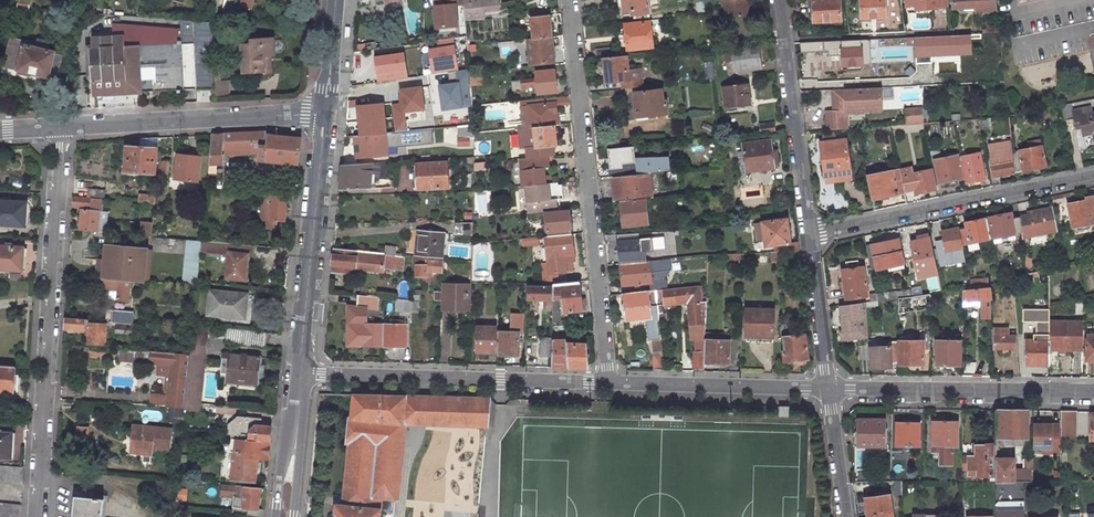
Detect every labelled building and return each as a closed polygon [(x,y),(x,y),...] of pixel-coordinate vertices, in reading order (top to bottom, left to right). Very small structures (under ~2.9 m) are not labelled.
[(470,19),(505,15),(503,0),(467,0),(470,19)] [(618,8),(622,7),(622,11),(638,9),(639,13),(648,11),(647,0),(617,0),(618,8)] [(737,15),(737,18),(745,17),(749,12),(747,0),(722,0),(723,11),(730,10),(737,15)] [(812,15),(822,15),(822,19),(839,18),(838,0),(811,0),(812,15)] [(859,16),(884,15),(883,0),(859,0),(859,16)] [(985,9),(984,0),(951,0),(951,6),(975,5),(976,10),(985,9)] [(444,4),(435,4),(437,28),(460,27),(459,5),(459,3),(444,4)] [(724,19),(737,18),(737,15),(730,10),(723,11),(724,19)] [(547,13),(529,15),(532,37),(550,36),(547,13)] [(118,24),(118,36),(119,46),(207,41),(207,22),(175,20),(175,25),(118,24)] [(624,23),(627,48),(652,45),(649,21),(624,23)] [(997,21),(981,22),(982,31),(998,30),(997,21)] [(812,26),(798,27),(799,34),(813,34),(812,26)] [(20,39),(7,36),(0,65),(13,68),(13,70),(42,78),(44,73),(52,76),(58,52),(43,48),(46,40),(33,37),(33,39),(32,42),(20,39)] [(88,92),(179,87),(206,86),(206,73),(207,41),(119,46),(118,36),(89,38),(90,47),(86,47),(88,92)] [(527,63),(552,61),(550,36),(532,37),(525,38),(527,63)] [(873,37),(873,45),(884,45),(884,36),(873,37)] [(859,67),(861,65),(860,37),(848,38),(839,38),(840,62),(844,61),(845,66),(846,67),(859,67)] [(438,47),(456,45),(455,38),(437,40),(438,47)] [(266,39),(242,41),(243,45),(234,46),(235,73),(258,72),(257,56),(263,56),(267,56),(267,55),(267,42),(266,39)] [(800,50),(821,50),(821,39),(799,40),(800,50)] [(267,42),(267,55),(274,55),(278,50),(276,44),(273,42),(267,42)] [(438,47),(429,49),(432,74),(450,72),(460,71),(456,45),(438,47)] [(726,49),(729,72),(759,68),(756,45),(726,49)] [(611,46),(594,48),(595,58),(602,57),(612,56),(611,46)] [(406,51),(376,56),(379,81),(410,77),(406,51)] [(619,79),(620,88),(641,85),(639,67),(627,68),(626,54),(612,56),(602,57),(605,81),(619,79)] [(553,68),(533,70),(535,92),(555,90),(553,68)] [(450,72),(451,83),(461,81),(466,107),(474,107),(471,69),(460,71),(450,72)] [(214,85),(214,73),(206,73),(206,86),(206,95),(224,96),(224,85),(214,85)] [(451,83),(440,85),(444,110),(466,107),(461,81),(451,83)] [(745,82),(720,85),(723,108),(748,105),(745,82)] [(844,109),(880,106),(879,85),(830,87),(831,109),(825,109),(825,119),(844,118),(844,109)] [(424,86),(402,89),(404,102),(406,113),(427,110),(424,86)] [(659,89),(633,92),(635,105),(633,105),(635,115),(665,112),(664,99),(661,100),(659,89)] [(536,97),(536,103),(527,105),(530,125),(553,123),(551,111),(554,111),(552,95),(536,97)] [(387,102),(359,104),(361,135),(390,133),(387,102)] [(406,113),(404,102),(392,104),(397,132),(408,130),(406,113)] [(1090,132),(1093,150),(1093,110),(1089,111),(1088,105),(1071,109),(1069,102),(1058,104),(1061,120),(1071,118),(1073,127),(1079,126),(1081,134),(1090,132)] [(920,104),(902,105),(903,121),(921,120),(920,104)] [(977,123),(991,122),(991,115),(976,116),(977,123)] [(844,118),(825,119),(825,127),(844,125),(844,118)] [(771,121),(756,123),(757,133),(773,131),(771,121)] [(868,124),(869,134),(890,132),(888,122),(868,124)] [(545,153),(552,153),(551,142),(554,141),(553,123),(530,125),(516,126),(518,146),(524,146),(525,155),(545,153)] [(444,146),(473,144),(472,126),(443,127),(444,146)] [(433,129),(390,133),(391,147),(434,143),(433,129)] [(221,154),(254,153),(255,158),(296,163),(299,138),(267,133),(265,145),(263,145),(264,131),(221,133),(221,154)] [(210,134),(207,154),(206,164),(214,163),(214,170),(214,173),(220,173),(220,163),(221,154),(221,133),(210,134)] [(361,135),(355,136),(356,159),(391,156),(391,147),(390,133),(361,135)] [(142,148),(124,147),(122,172),(154,175),(156,137),(142,137),(142,148)] [(843,137),(819,140),(824,173),(849,169),(843,137)] [(1010,139),(988,143),(992,162),(990,163),(993,175),(1013,171),(1011,151),(1010,139)] [(1044,164),(1038,139),(1026,141),(1027,147),(1011,151),(1013,171),(1044,164)] [(767,140),(741,143),(744,169),(770,166),(767,140)] [(610,177),(647,172),(669,170),(668,156),(634,157),(633,145),(619,147),(608,148),(606,149),(610,177)] [(199,153),(173,150),(170,177),(196,179),(199,153)] [(980,163),(978,152),(957,156),(963,181),(979,178),(976,164),(980,163)] [(546,181),(542,182),(540,165),(546,165),(545,153),(525,155),(517,156),(519,184),(523,183),(525,212),(556,208),(555,197),(547,197),(546,181)] [(955,153),(933,158),(938,181),(960,177),(955,153)] [(445,160),(416,162),(417,187),(447,185),(445,160)] [(165,180),(166,164),(158,163),(157,179),(165,180)] [(374,163),(340,164),(339,189),(371,188),(374,163)] [(898,168),(902,190),(913,187),(914,192),(933,188),(929,168),(910,172),(909,167),(898,168)] [(892,170),(891,169),(866,175),(865,175),(869,197),(896,191),(897,195),(903,194),(902,190),(898,168),(892,170)] [(610,177),(613,200),(618,199),(644,196),(650,196),(647,172),(610,177)] [(85,196),(86,181),(71,179),(70,194),(85,196)] [(546,181),(547,197),(555,197),(557,196),(556,187),(555,187),(554,180),(546,181)] [(102,198),(103,182),(86,181),(85,196),(88,196),(89,197),(98,198),(102,198)] [(153,194),(136,193),(136,201),(153,203),(153,194)] [(264,193),(259,229),(275,231),(276,220),(282,221),(285,194),(264,193)] [(95,211),(98,211),(98,198),(89,197),(88,196),(85,196),(70,194),(70,205),(80,205),(80,208),(78,207),(77,228),(94,230),(95,211)] [(1066,203),(1072,226),(1093,222),(1093,198),(1093,195),(1083,197),(1083,199),(1066,203)] [(621,226),(647,223),(644,196),(618,199),(621,226)] [(21,223),(23,204),(6,203),(7,198),(0,198),(0,222),(21,223)] [(1051,206),(1038,208),(1039,211),(1017,216),(1019,231),(1019,237),(1035,233),(1045,231),(1056,229),(1051,206)] [(567,210),(538,213),(538,221),(544,220),(545,235),(569,233),(567,210)] [(104,211),(98,211),(95,211),(94,230),(101,231),(101,226),(101,219),(103,219),(104,211)] [(1010,217),(1009,212),(987,217),(992,237),(996,236),(1005,233),(1019,231),(1017,216),(1010,217)] [(985,217),(964,222),(965,225),(957,226),(960,240),(968,238),(968,241),(989,237),(985,217)] [(788,242),(785,218),(761,221),(763,245),(771,244),(771,249),(782,249),(789,249),(788,242)] [(451,220),(451,232),(469,233),(469,220),(451,220)] [(152,221),(140,221),(139,234),(151,235),(152,221)] [(754,222),(756,245),(763,245),(761,221),(754,222)] [(957,225),(940,229),(944,249),(961,247),(960,240),(957,226),(957,225)] [(441,229),(413,227),(409,253),(438,256),(441,229)] [(910,235),(912,240),(929,236),(928,231),(910,235)] [(571,252),(569,233),(545,235),(542,235),(546,273),(563,271),(562,260),(569,260),(571,260),(571,252)] [(1007,240),(1005,233),(996,236),(998,242),(1007,240)] [(632,251),(639,251),(638,236),(636,236),(616,238),(619,262),(632,261),(632,251)] [(929,236),(912,240),(919,275),(937,272),(929,236)] [(902,261),(897,238),(864,244),(866,257),(871,256),(874,266),(902,261)] [(184,239),(180,284),(194,286),(197,251),(198,240),(184,239)] [(222,278),(242,280),(245,253),(250,254),(251,245),(225,243),(198,240),(197,251),(224,253),(222,278)] [(0,244),(0,266),(20,267),(21,245),(3,244),(0,244)] [(127,279),(142,280),(145,248),(105,245),(103,261),(101,276),(127,279)] [(375,273),(380,273),(381,263),(399,265),(400,252),(331,245),(329,268),(354,271),(354,267),(375,268),(375,273)] [(771,249),(772,258),(781,258),(782,249),(771,249)] [(944,263),(941,250),(934,252),(937,265),(944,263)] [(725,252),(726,259),(742,258),(742,251),(725,252)] [(409,272),(423,273),(424,269),(431,270),(440,270),(440,259),(438,259),(438,256),(409,253),(409,272)] [(655,279),(654,269),(649,269),(648,259),(632,261),(619,262),(621,284),(649,281),(650,289),(660,288),(667,287),(666,278),(655,279)] [(862,265),(840,267),(844,297),(865,294),(862,265)] [(1024,281),(1037,279),(1036,271),(1023,273),(1024,281)] [(114,299),(126,300),(127,279),(101,276),(99,276),(98,288),(107,289),(115,289),(114,299)] [(987,285),(986,276),(967,279),(969,287),(987,285)] [(967,279),(958,280),(959,289),(969,287),(967,279)] [(561,291),(562,310),(585,308),(584,301),(580,301),(579,296),(578,281),(552,283),(552,286),(551,292),(561,291)] [(449,311),(449,307),(467,308),(468,283),(440,282),(439,311),(449,311)] [(1000,284),(1001,293),(1010,291),(1009,283),(1000,284)] [(687,300),(688,321),(703,320),(704,300),(700,300),(699,284),(667,287),(669,302),(687,300)] [(528,285),(527,296),(551,297),(551,292),(552,286),(528,285)] [(959,289),(960,298),(960,305),(988,302),(987,295),(988,295),(987,285),(969,287),(959,289)] [(622,292),(625,319),(649,317),(648,302),(660,301),(660,288),(650,289),(646,289),(622,292)] [(106,298),(114,299),(115,289),(107,289),(106,298)] [(906,289),(874,293),(875,299),(907,295),(906,289)] [(243,295),(205,291),(202,317),(241,320),(243,295)] [(355,292),(355,304),(376,305),(376,294),(355,292)] [(907,295),(907,303),(925,301),(924,293),(907,295)] [(393,296),(392,310),(409,311),(410,299),(410,297),(393,296)] [(558,317),(560,298),(551,297),(550,316),(558,317)] [(838,304),(842,330),(854,329),(853,315),(860,314),(859,301),(838,304)] [(773,308),(744,306),(743,334),(745,334),(744,339),(758,339),(758,335),(771,336),(773,308)] [(126,322),(127,311),(109,309),(108,321),(115,321),(126,322)] [(366,313),(346,312),(346,342),(381,343),(381,321),(365,321),(366,313)] [(511,313),(512,328),(525,327),(524,312),(511,313)] [(62,326),(81,328),(81,318),(82,316),(63,315),(62,326)] [(661,318),(651,318),(651,338),(651,350),(660,350),(660,338),(661,318)] [(1047,347),(1080,347),(1081,320),(1047,320),(1047,332),(1047,347)] [(103,343),(104,323),(86,321),(84,341),(103,343)] [(132,333),(133,323),(126,322),(115,321),(114,331),(132,333)] [(403,343),(403,322),(381,321),(381,343),(403,343)] [(195,401),(203,325),(190,324),(187,352),(182,400),(195,401)] [(493,352),(494,328),(494,324),(482,324),(473,324),(473,349),(481,349),(481,352),(493,352)] [(224,328),(223,344),(247,346),(248,330),(224,328)] [(516,353),(517,329),(494,328),(493,352),(516,353)] [(854,329),(842,330),(838,330),(839,337),(854,336),(854,329)] [(264,332),(248,330),(247,346),(262,347),(264,332)] [(920,331),(920,338),(898,338),(898,362),(922,362),(922,347),(928,346),(928,331),(920,331)] [(1037,339),(1024,339),(1024,363),(1047,364),(1047,347),(1047,332),(1037,332),(1037,339)] [(805,357),(802,333),(780,336),(783,360),(792,359),(793,362),(794,363),(796,363),(801,362),(804,360),(804,357),(805,357)] [(1013,334),(992,333),(992,346),(1013,346),(1013,334)] [(564,337),(550,337),(548,365),(565,366),(564,337)] [(728,361),(729,338),(702,337),(701,351),(701,360),(728,361)] [(1083,337),(1084,360),(1093,359),(1093,338),(1083,337)] [(547,340),(539,339),(538,353),(547,354),(547,340)] [(959,339),(935,339),(935,363),(958,363),(959,339)] [(584,366),(582,342),(564,342),(565,366),(584,366)] [(894,360),(894,343),(866,345),(868,366),(889,364),(889,360),(894,360)] [(135,360),(168,363),(167,376),(164,404),(182,406),(182,400),(187,352),(136,348),(135,360)] [(701,351),(691,350),(690,370),(700,370),(701,360),(701,351)] [(256,356),(228,354),(224,353),(221,356),(219,373),(226,373),(225,382),(253,384),(256,356)] [(256,356),(253,384),(258,385),(259,379),(262,379),(262,378),(263,364),(263,363),(260,363),(261,357),(256,356)] [(971,369),(971,360),(960,360),(960,369),(971,369)] [(10,389),(11,364),(0,363),(0,389),(10,389)] [(383,499),(396,501),(404,424),(406,396),(354,395),(345,498),(344,506),(337,505),(336,516),(382,516),(383,499)] [(406,396),(404,424),(487,427),(490,399),(406,396)] [(74,409),(89,410),(90,400),(74,399),(74,409)] [(489,437),(492,434),(495,405),(490,399),(487,427),(486,437),(489,437)] [(195,401),(182,400),(182,406),(182,408),(194,409),(195,401)] [(778,407),(778,415),(788,415),(787,407),(778,407)] [(995,443),(1003,443),(1003,437),(1023,437),(1024,410),(995,410),(995,443)] [(1072,411),(1059,410),(1058,424),(1058,439),(1072,439),(1072,411)] [(236,421),(235,428),(240,428),(239,439),(268,442),(270,427),(260,426),(261,417),(228,413),(227,420),(236,421)] [(236,421),(227,420),(226,437),(229,438),(239,439),(240,428),(235,428),(236,421)] [(883,420),(857,420),(857,434),(852,434),(851,446),(883,447),(883,420)] [(955,422),(932,422),(932,460),(938,460),(939,463),(955,464),(955,422)] [(918,423),(895,423),(895,446),(917,446),(918,423)] [(1058,453),(1058,424),(1031,424),(1030,448),(1039,448),(1047,448),(1048,453),(1058,453)] [(168,429),(132,425),(131,434),(133,435),(132,451),(149,452),(149,446),(167,447),(168,429)] [(86,427),(75,426),(74,443),(84,444),(86,427)] [(229,477),(252,480),(254,459),(266,460),(268,442),(239,439),(229,438),(228,451),(232,452),(229,477)] [(994,446),(974,446),(974,456),(961,456),(961,468),(966,469),(966,474),(994,474),(994,458),(994,446)] [(1011,470),(1011,459),(994,458),(994,474),(994,482),(1022,482),(1030,482),(1030,457),(1022,457),(1022,470),(1011,470)] [(20,480),(21,465),(0,464),(0,479),(20,480)] [(232,495),(230,506),(245,507),(244,515),(261,516),(262,509),(250,508),(253,486),(223,483),(222,488),(232,489),(239,489),(239,495),(232,495)] [(72,491),(70,516),(100,516),(102,498),(90,497),(91,493),(72,491)] [(865,503),(867,516),(891,516),(888,494),(878,496),(879,501),(865,503)] [(18,503),(0,502),(0,516),(18,516),(18,503)]
